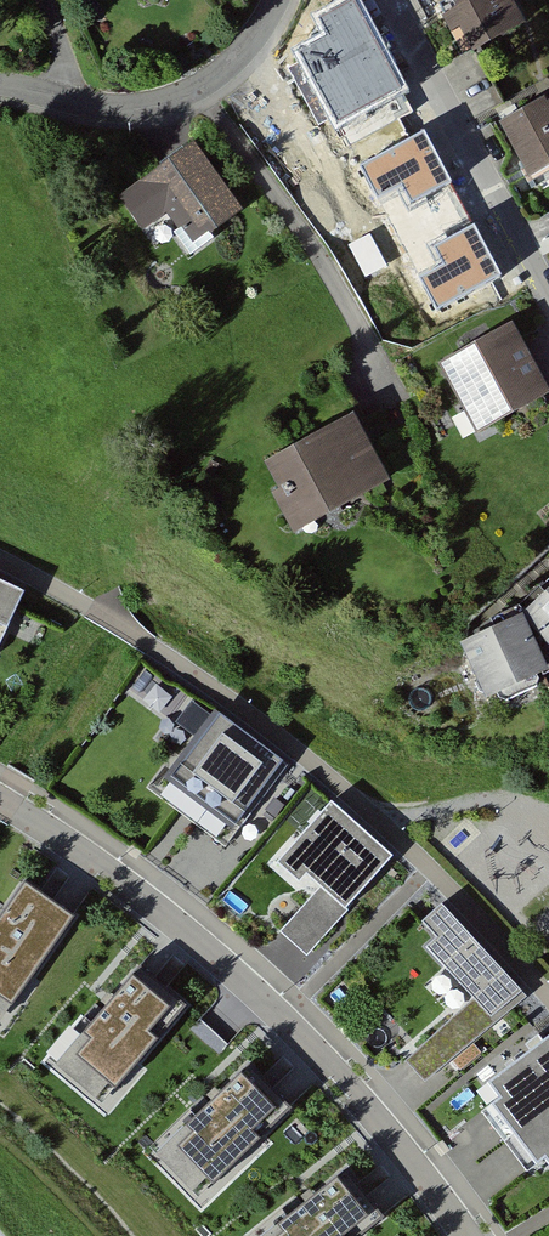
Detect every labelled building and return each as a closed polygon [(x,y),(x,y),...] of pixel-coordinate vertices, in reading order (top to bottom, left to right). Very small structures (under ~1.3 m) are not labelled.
[(445,23),(486,0),(431,0),(445,23)] [(526,31),(507,0),(487,0),(439,27),(463,66),(526,31)] [(440,170),(318,50),(258,108),(382,226),(440,170)] [(548,177),(548,107),(545,109),(542,105),(497,128),(530,186),(548,177)] [(246,225),(193,147),(117,202),(154,258),(173,245),(186,265),(246,225)] [(510,327),(437,366),(480,442),(548,404),(548,399),(510,327)] [(389,485),(351,417),(259,467),(271,490),(267,500),(288,541),(389,485)] [(25,595),(0,584),(0,650),(25,595)] [(520,617),(548,651),(548,589),(520,617)] [(548,681),(520,617),(457,648),(486,708),(548,681)] [(290,767),(213,712),(158,786),(231,842),(290,767)] [(347,927),(399,869),(338,814),(286,872),(347,927)] [(0,909),(0,1027),(5,1030),(82,922),(22,880),(0,909)] [(527,1003),(441,906),(420,925),(433,941),(422,949),(468,999),(402,1056),(425,1087),(527,1003)] [(148,972),(61,1069),(115,1118),(204,1020),(148,972)] [(488,1085),(502,1100),(493,1106),(537,1165),(546,1160),(548,1164),(548,1035),(488,1085)] [(245,1056),(153,1149),(205,1201),(297,1109),(245,1056)] [(244,1235),(363,1235),(391,1213),(343,1154),(244,1235)]
